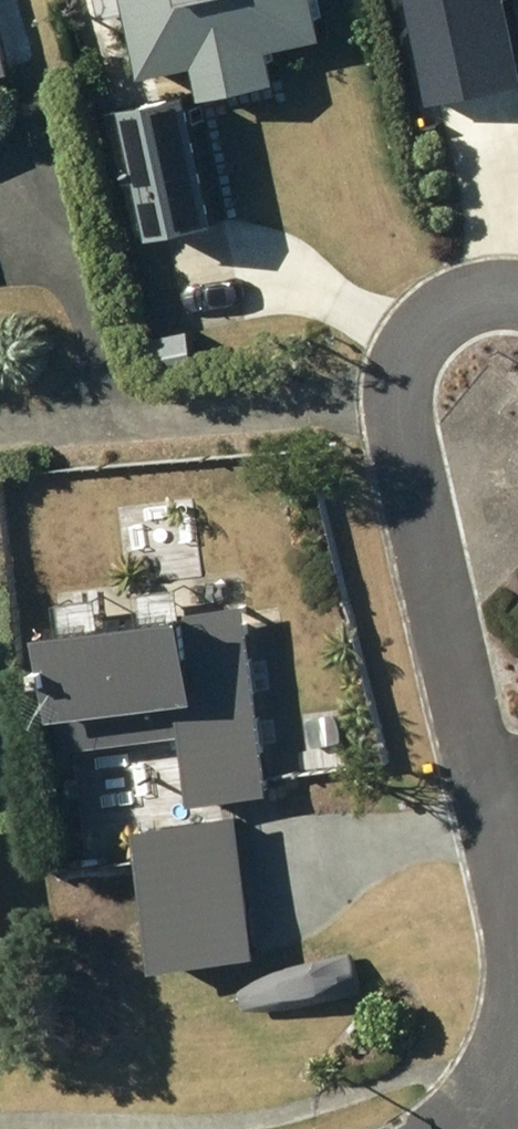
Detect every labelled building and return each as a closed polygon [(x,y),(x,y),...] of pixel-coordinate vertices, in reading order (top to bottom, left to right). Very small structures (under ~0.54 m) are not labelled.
[(25,64),(8,0),(0,0),(0,71),(25,64)] [(340,0),(119,0),(121,12),(148,6),(162,70),(215,59),(222,92),(297,76),(289,41),(346,29),(340,0)] [(426,97),(517,76),(502,0),(405,0),(426,97)] [(241,213),(216,83),(152,96),(177,226),(241,213)] [(206,325),(171,332),(179,370),(214,363),(206,325)] [(117,592),(74,596),(86,705),(75,706),(79,742),(206,728),(214,799),(284,792),(263,600),(198,607),(195,583),(158,587),(161,614),(120,619),(117,592)] [(256,811),(160,823),(178,964),(274,952),(256,811)]
